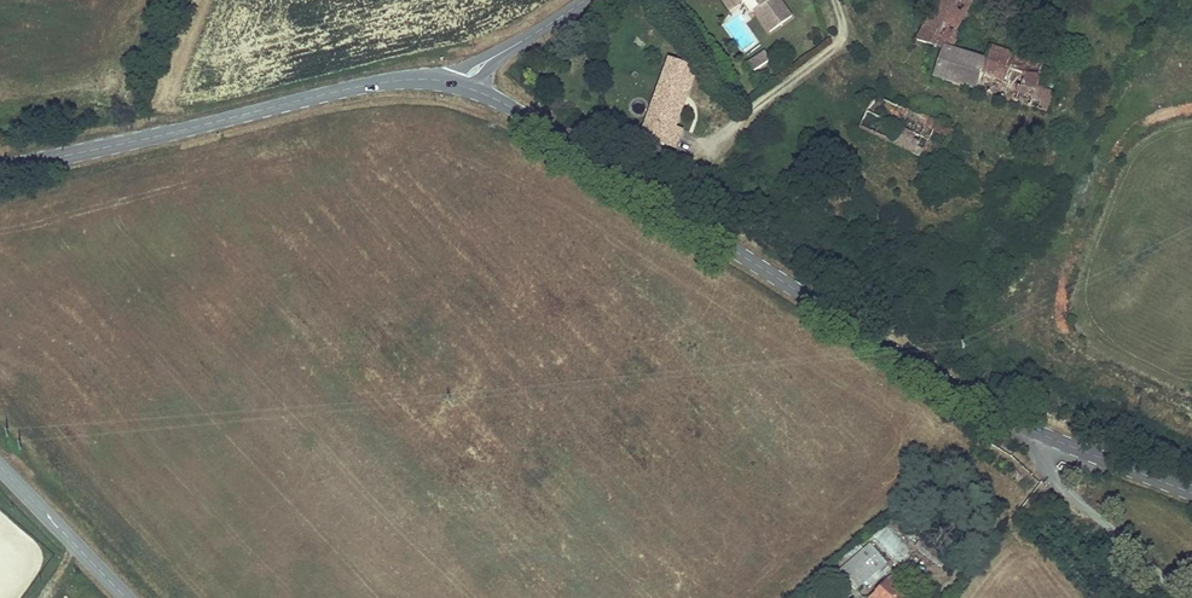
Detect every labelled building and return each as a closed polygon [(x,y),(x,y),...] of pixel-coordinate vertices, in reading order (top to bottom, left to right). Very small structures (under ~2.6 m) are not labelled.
[(733,0),(720,0),(729,12),(737,7),(733,0)] [(757,5),(751,9),(766,32),(789,16),(778,0),(754,0),(757,5)] [(1015,55),(996,48),(991,62),(956,48),(961,38),(955,35),(973,0),(942,0),(924,34),(947,46),(940,74),(982,90),(987,77),(1000,82),(1005,69),(1010,70),(1015,55)] [(687,62),(661,49),(641,93),(652,97),(637,129),(660,140),(668,121),(662,118),(672,97),(668,95),(673,85),(676,86),(687,62)] [(768,60),(762,52),(754,58),(759,66),(768,60)] [(1032,110),(1043,83),(1049,69),(1018,56),(1013,71),(1010,70),(1000,98),(1032,110)] [(754,58),(747,64),(752,71),(759,66),(754,58)] [(987,77),(982,90),(1000,98),(1010,70),(1005,69),(1000,82),(987,77)] [(1059,90),(1043,83),(1032,110),(1048,117),(1059,90)] [(956,131),(880,92),(863,124),(939,162),(956,131)] [(641,93),(627,124),(637,129),(652,97),(641,93)] [(866,537),(836,565),(853,583),(866,572),(875,563),(883,556),(866,537)] [(879,568),(875,563),(866,572),(870,576),(879,568)] [(886,571),(868,591),(876,597),(917,597),(886,571)]
